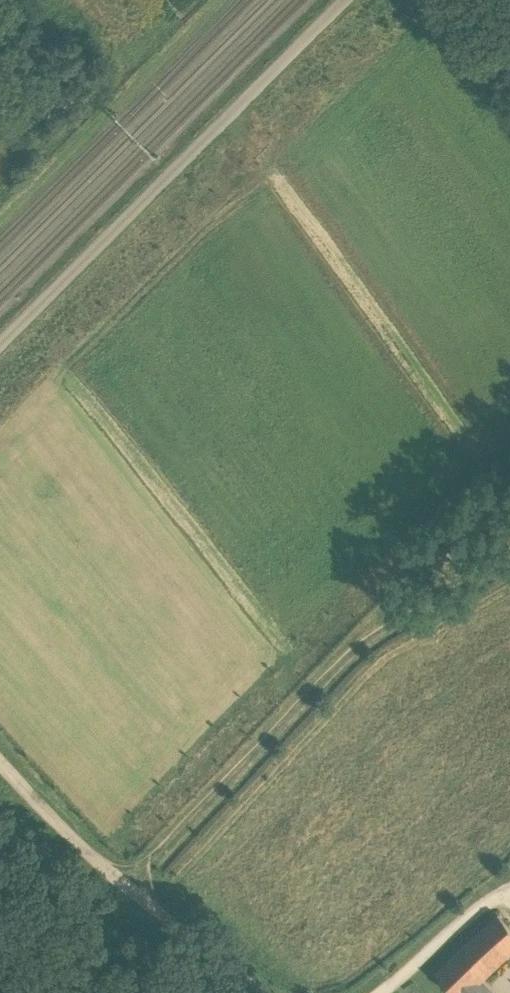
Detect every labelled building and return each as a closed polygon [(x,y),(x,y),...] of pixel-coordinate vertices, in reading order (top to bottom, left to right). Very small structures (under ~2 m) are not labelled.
[(480,980),(509,954),(509,927),(498,914),(435,973),(453,992),(492,992),(480,980)]
